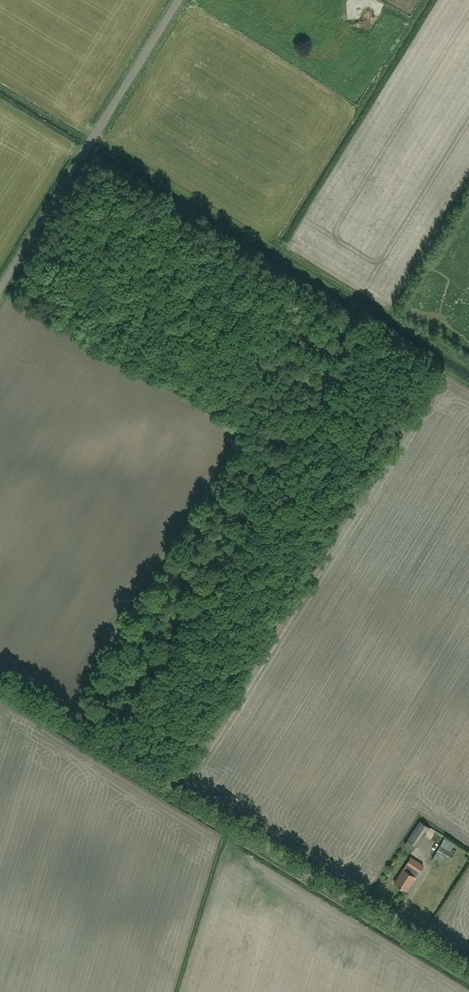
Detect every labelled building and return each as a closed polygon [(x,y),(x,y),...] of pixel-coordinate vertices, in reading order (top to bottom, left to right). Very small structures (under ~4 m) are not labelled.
[(414,850),(417,846),(418,846),(431,827),(420,820),(404,844),(414,850)] [(456,851),(451,849),(454,844),(445,838),(437,851),(450,860),(456,851)] [(407,890),(416,876),(419,871),(423,865),(411,857),(406,864),(408,865),(405,869),(404,868),(395,882),(407,890)]
